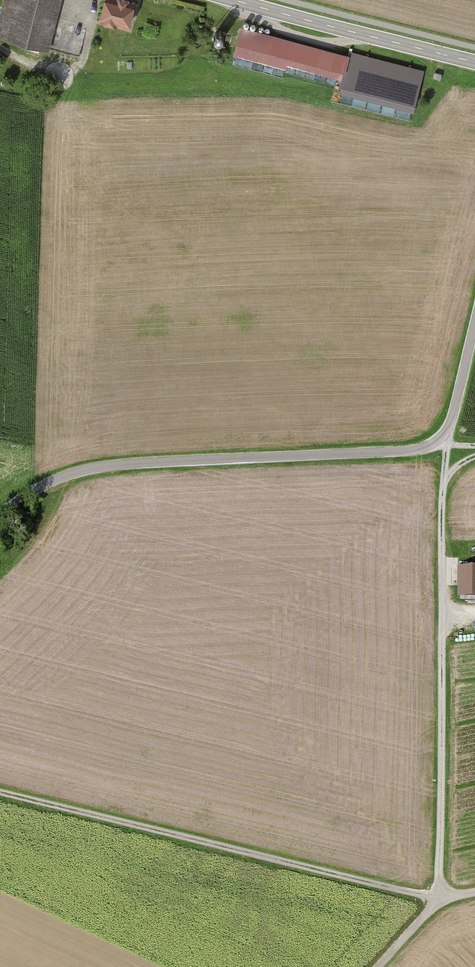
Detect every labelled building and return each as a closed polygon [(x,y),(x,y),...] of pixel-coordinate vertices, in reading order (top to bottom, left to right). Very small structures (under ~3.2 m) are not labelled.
[(0,17),(0,39),(48,51),(61,0),(5,0),(0,17)] [(124,0),(100,0),(95,21),(126,29),(133,2),(124,0)] [(350,57),(241,28),(234,55),(343,83),(350,57)] [(413,112),(424,68),(352,50),(341,94),(413,112)] [(459,569),(459,600),(474,600),(474,569),(459,569)]
